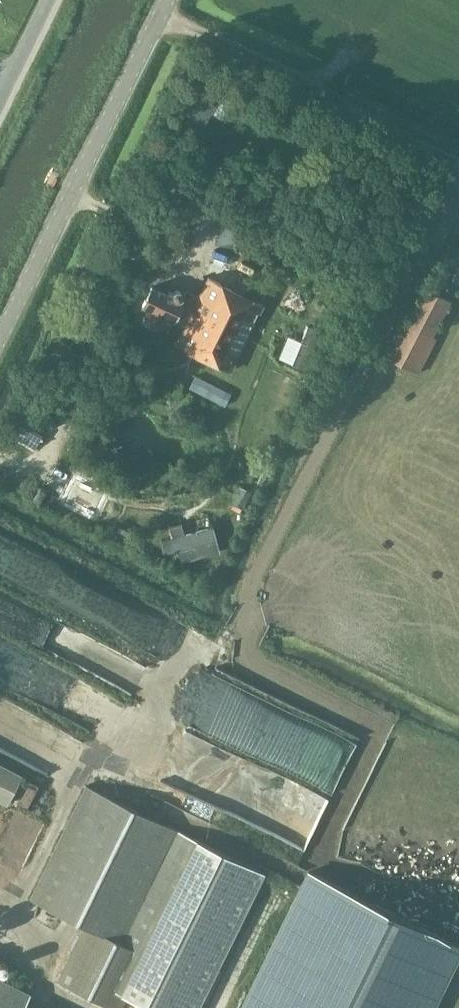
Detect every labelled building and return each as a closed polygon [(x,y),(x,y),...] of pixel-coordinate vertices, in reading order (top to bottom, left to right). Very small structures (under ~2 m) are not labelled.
[(172,293),(172,295),(172,297),(151,287),(142,307),(147,309),(142,320),(158,329),(164,317),(178,312),(188,317),(175,344),(229,371),(263,305),(208,278),(194,306),(184,300),(183,302),(180,300),(181,299),(182,298),(183,296),(183,295),(182,293),(182,292),(180,291),(177,290),(175,290),(174,291),(172,293)] [(432,337),(451,302),(421,286),(403,321),(400,320),(381,355),(417,374),(436,339),(432,337)] [(287,334),(277,357),(291,363),(291,364),(305,370),(321,332),(307,326),(301,340),(287,334)] [(196,377),(190,390),(224,406),(230,394),(196,377)] [(60,502),(94,519),(108,491),(75,474),(60,502)] [(175,537),(163,540),(167,553),(181,549),(184,561),(222,551),(216,526),(186,534),(183,524),(172,527),(175,537)] [(0,764),(0,801),(6,804),(21,775),(0,764)] [(199,842),(131,809),(86,787),(29,900),(76,923),(83,927),(56,982),(87,997),(110,1007),(121,1007),(126,997),(149,1007),(198,1007),(264,874),(208,847),(199,842)] [(238,1007),(430,1007),(458,949),(304,873),(238,1007)] [(0,981),(0,1007),(26,1007),(23,1006),(28,994),(0,981)]
